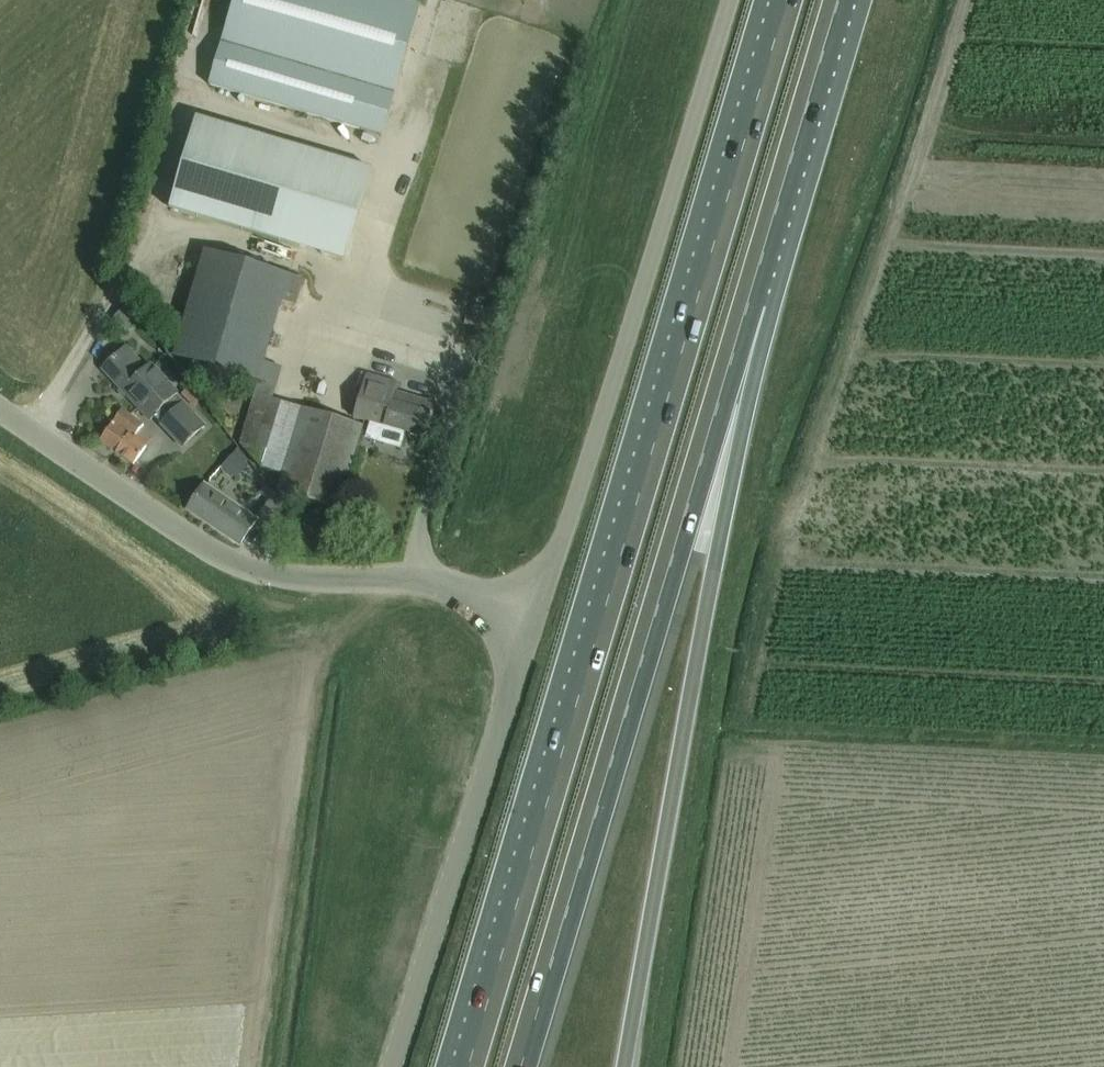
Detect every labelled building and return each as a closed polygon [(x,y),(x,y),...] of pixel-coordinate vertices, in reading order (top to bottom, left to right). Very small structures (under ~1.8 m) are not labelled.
[(209,85),(361,130),(369,103),(390,109),(421,6),(399,0),(235,0),(209,85)] [(199,119),(172,209),(342,260),(369,169),(199,119)] [(303,280),(223,256),(202,250),(176,339),(173,357),(258,381),(239,444),(261,468),(283,474),(277,492),(337,511),(363,426),(303,408),(272,398),(281,368),(264,363),(282,301),(295,305),(303,280)] [(111,321),(124,335),(138,322),(125,308),(111,321)] [(151,364),(146,368),(125,346),(102,369),(152,421),(155,418),(156,420),(178,399),(176,396),(179,393),(151,364)] [(395,392),(398,384),(366,374),(353,417),(425,439),(435,404),(395,392)] [(178,399),(156,420),(183,447),(204,426),(178,399)] [(140,430),(144,425),(122,410),(100,441),(133,465),(152,438),(140,430)] [(238,448),(220,469),(231,478),(234,475),(236,478),(248,465),(245,462),(247,460),(238,448)] [(255,522),(253,521),(203,486),(187,509),(239,545),(255,522)] [(277,536),(286,508),(273,492),(253,521),(255,522),(256,521),(277,536)]
